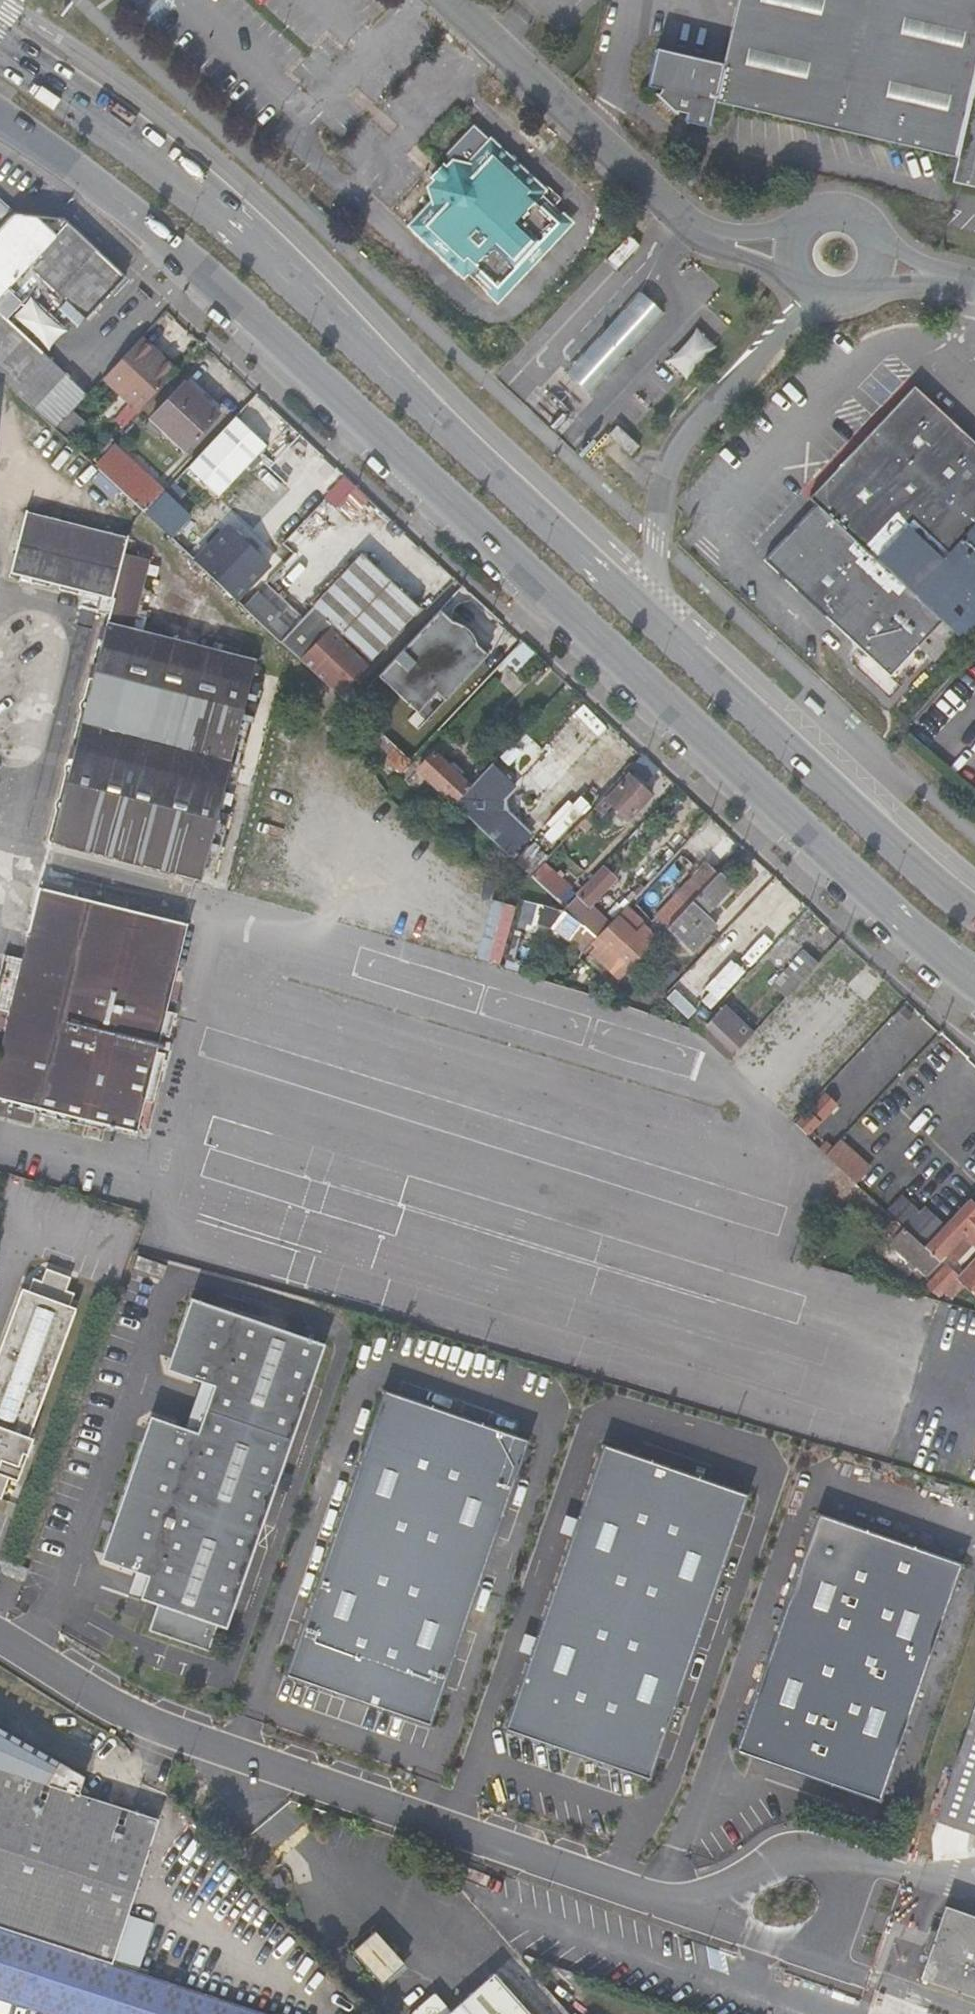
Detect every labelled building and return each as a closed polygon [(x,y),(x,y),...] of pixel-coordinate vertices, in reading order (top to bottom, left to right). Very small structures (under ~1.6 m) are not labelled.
[(717,103),(957,156),(974,80),(974,0),(739,0),(725,61),(660,46),(651,86),(663,88),(661,92),(671,113),(683,114),(682,124),(711,130),(717,103)] [(954,189),(974,194),(974,97),(954,189)] [(473,170),(452,177),(439,193),(433,219),(408,245),(463,295),(465,297),(472,289),(500,315),(573,232),(556,218),(568,205),(555,194),(552,198),(495,146),(473,170)] [(0,229),(0,378),(14,390),(56,431),(74,412),(79,406),(57,384),(65,376),(7,321),(37,288),(78,327),(125,274),(69,221),(14,215),(0,229)] [(597,398),(668,318),(642,293),(571,373),(597,398)] [(698,329),(670,359),(687,374),(715,344),(698,329)] [(175,372),(141,339),(108,377),(132,401),(115,420),(122,428),(175,372)] [(175,443),(209,407),(185,383),(144,427),(155,437),(162,430),(175,443)] [(913,389),(809,500),(818,511),(768,566),(888,679),(974,587),(974,447),(913,389)] [(238,414),(250,426),(268,406),(256,395),(238,414)] [(68,442),(85,423),(74,412),(56,431),(68,442)] [(623,421),(607,440),(613,446),(625,432),(641,446),(644,442),(623,421)] [(613,446),(628,461),(641,446),(625,432),(613,446)] [(162,496),(107,444),(90,463),(145,515),(162,496)] [(328,497),(359,526),(377,508),(346,479),(328,497)] [(169,537),(187,519),(162,496),(145,515),(169,537)] [(5,574),(80,592),(97,596),(112,600),(52,844),(213,885),(230,816),(218,812),(256,661),(133,629),(149,558),(124,552),(127,537),(20,510),(5,574)] [(228,529),(196,563),(235,600),(267,566),(253,552),(258,547),(249,539),(244,544),(228,529)] [(307,612),(330,634),(302,664),(337,696),(415,612),(357,558),(307,612)] [(78,606),(94,610),(97,596),(80,592),(78,606)] [(259,594),(244,609),(267,630),(281,615),(259,594)] [(512,634),(498,649),(508,659),(523,644),(512,634)] [(506,660),(518,672),(535,655),(523,644),(508,659),(506,660)] [(498,649),(473,675),(483,684),(506,660),(508,659),(498,649)] [(414,707),(435,684),(404,655),(382,678),(414,707)] [(576,734),(525,786),(541,802),(592,750),(576,734)] [(407,763),(399,755),(390,747),(382,756),(398,772),(407,763)] [(467,787),(431,753),(415,770),(451,805),(467,787)] [(632,768),(648,784),(660,771),(644,756),(632,768)] [(513,776),(494,759),(485,768),(504,786),(513,776)] [(504,786),(485,768),(467,787),(451,805),(500,850),(510,840),(494,824),(489,830),(464,806),(481,788),(503,808),(515,796),(504,786)] [(604,800),(602,799),(592,809),(598,816),(609,805),(625,821),(648,798),(628,777),(604,800)] [(705,863),(678,893),(689,904),(717,874),(705,863)] [(527,876),(561,908),(568,901),(564,896),(568,892),(538,864),(527,876)] [(616,882),(602,867),(563,910),(593,939),(605,926),(590,910),(616,882)] [(705,916),(732,888),(718,873),(717,874),(689,904),(666,927),(691,951),(714,926),(705,916)] [(140,1112),(167,1000),(186,923),(39,885),(21,956),(8,1009),(0,1043),(0,1116),(30,1123),(34,1106),(136,1130),(140,1112)] [(563,910),(561,912),(539,906),(537,917),(554,923),(583,950),(593,939),(563,910)] [(589,955),(615,981),(626,969),(656,938),(624,907),(605,926),(593,939),(599,944),(589,955)] [(0,957),(0,1007),(8,1009),(21,956),(1,951),(0,957)] [(783,973),(796,987),(818,965),(804,952),(783,973)] [(151,1115),(177,1002),(167,1000),(140,1112),(151,1115)] [(719,1009),(703,1027),(732,1054),(749,1037),(719,1009)] [(807,1138),(832,1112),(820,1100),(795,1125),(807,1138)] [(825,1156),(830,1161),(835,1166),(848,1151),(838,1142),(825,1156)] [(974,1244),(974,1210),(966,1201),(923,1249),(937,1262),(961,1235),(973,1246),(974,1244)] [(896,1250),(924,1277),(937,1262),(923,1249),(909,1236),(896,1250)] [(973,1296),(974,1298),(974,1256),(954,1278),(973,1296)] [(925,1287),(935,1298),(954,1278),(943,1268),(925,1287)] [(1,1496),(7,1476),(16,1480),(31,1439),(25,1436),(71,1308),(65,1305),(70,1293),(62,1289),(66,1279),(42,1270),(39,1282),(28,1278),(24,1290),(20,1288),(0,1346),(0,1496),(1,1496)] [(177,1415),(168,1418),(139,1504),(257,1540),(328,1335),(211,1295),(189,1361),(192,1368),(234,1382),(218,1429),(177,1415)] [(426,1740),(523,1453),(379,1405),(282,1692),(426,1740)] [(598,1458),(500,1744),(645,1793),(743,1507),(598,1458)] [(219,1616),(229,1619),(257,1540),(139,1504),(123,1551),(126,1559),(168,1573),(160,1596),(178,1601),(169,1627),(211,1641),(219,1616)] [(812,1523),(732,1762),(875,1811),(956,1574),(812,1523)] [(37,1573),(28,1570),(24,1583),(33,1586),(37,1573)] [(974,1829),(974,1707),(938,1817),(974,1829)] [(78,1793),(83,1775),(0,1727),(0,1769),(78,1793)] [(112,1963),(127,1916),(124,1915),(155,1828),(158,1818),(78,1793),(0,1769),(0,1926),(112,1963)] [(922,1838),(909,1834),(905,1846),(918,1850),(922,1838)] [(944,1904),(919,1976),(974,1996),(974,1915),(944,1904)] [(148,1923),(127,1916),(112,1963),(131,1969),(148,1923)] [(58,2013),(267,2013),(131,1969),(112,1963),(0,1926),(0,1995),(58,2013)] [(374,1933),(353,1953),(382,1985),(403,1965),(374,1933)] [(494,1973),(450,2011),(446,2013),(529,2013),(494,1973)] [(450,2011),(433,1992),(409,2013),(446,2013),(450,2011)]
